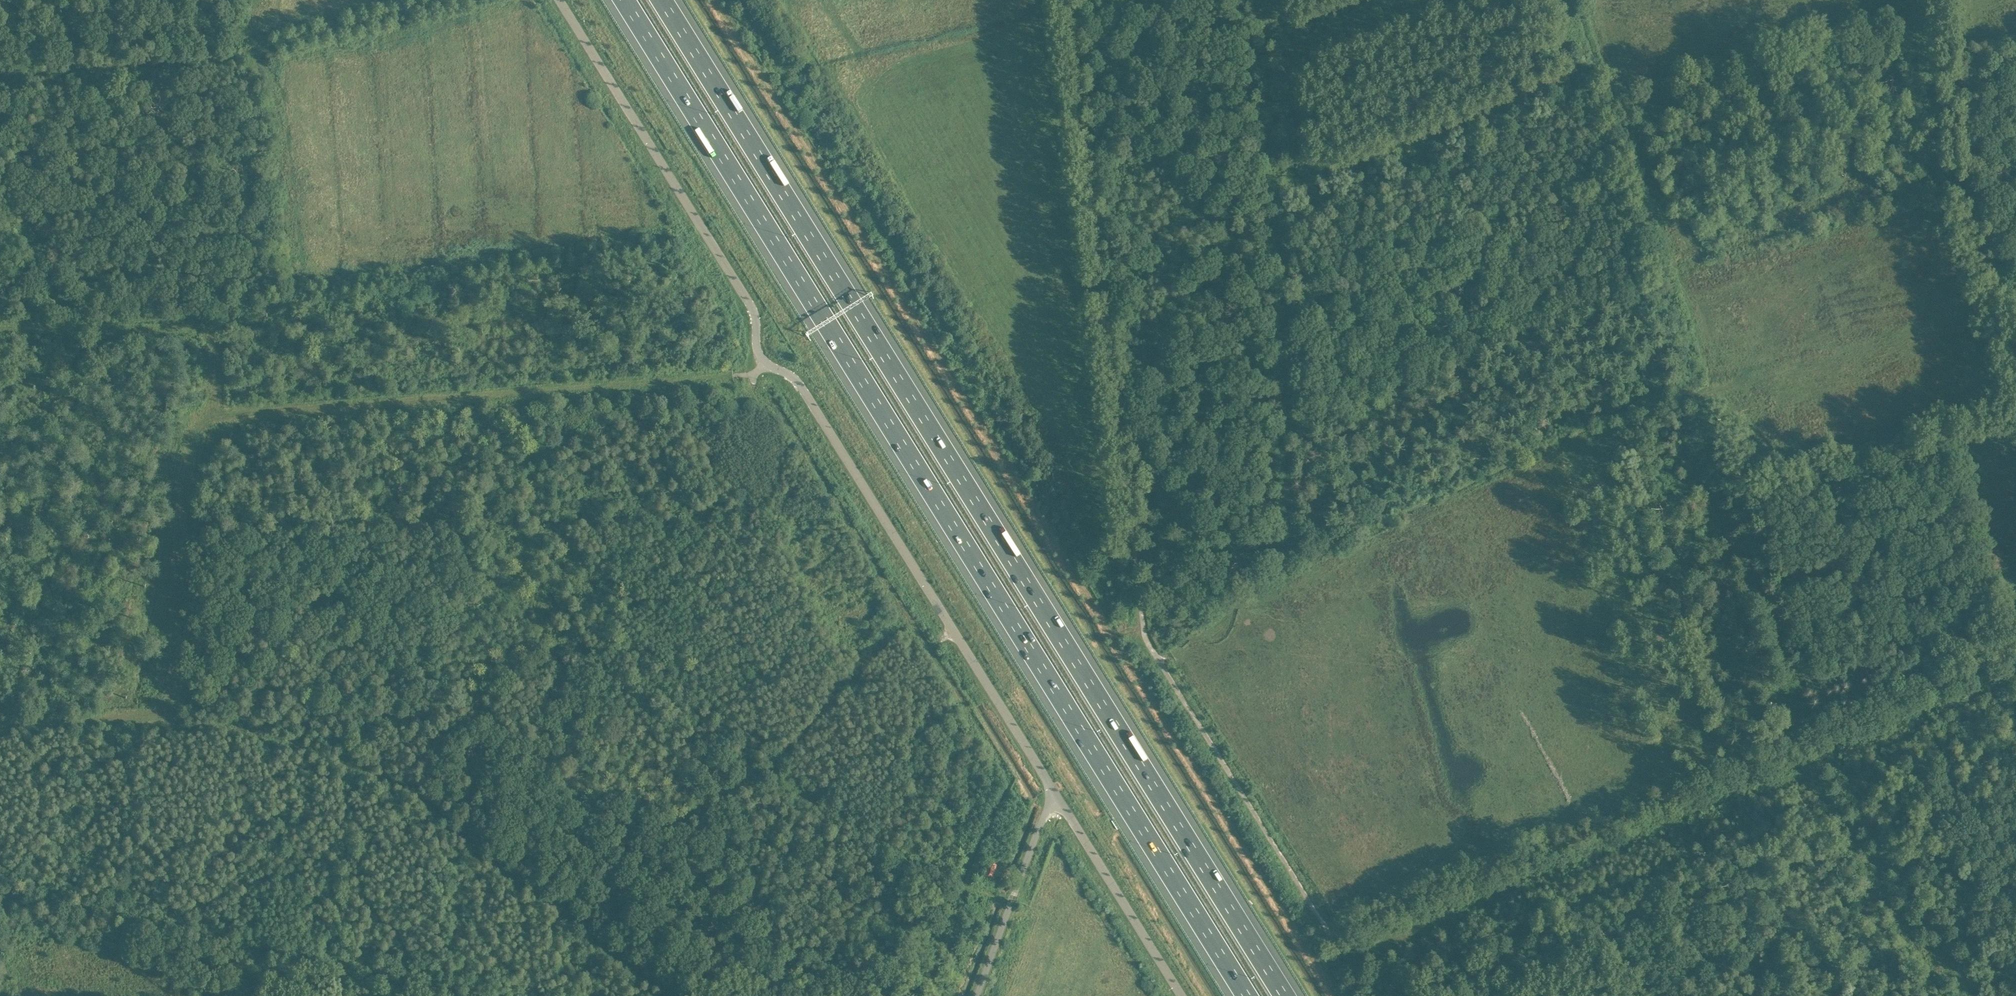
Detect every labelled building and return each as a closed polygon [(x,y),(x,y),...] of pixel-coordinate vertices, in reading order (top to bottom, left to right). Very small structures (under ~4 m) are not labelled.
[(996,865),(989,862),(985,874),(992,877),(996,865)]
